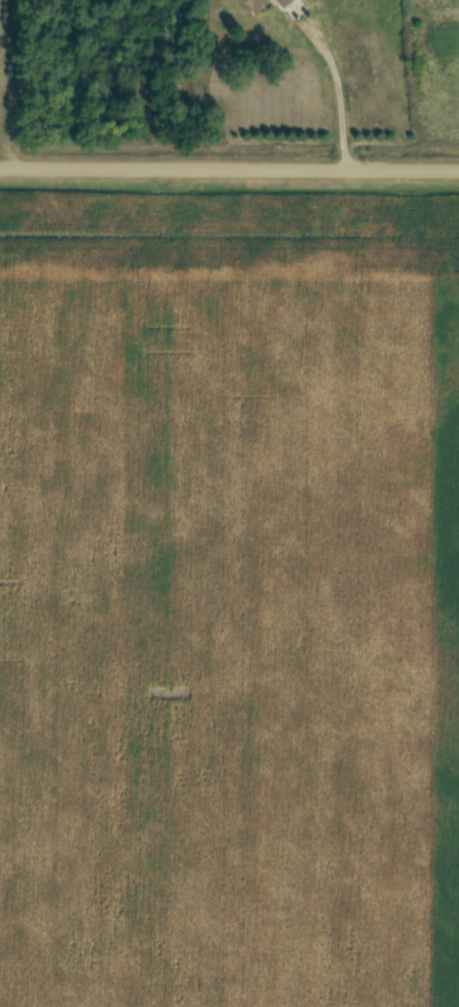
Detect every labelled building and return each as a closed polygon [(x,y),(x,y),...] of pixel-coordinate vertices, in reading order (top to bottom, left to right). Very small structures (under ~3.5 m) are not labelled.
[(253,14),(274,0),(243,0),(253,14)] [(283,10),(298,0),(276,0),(283,10)]
